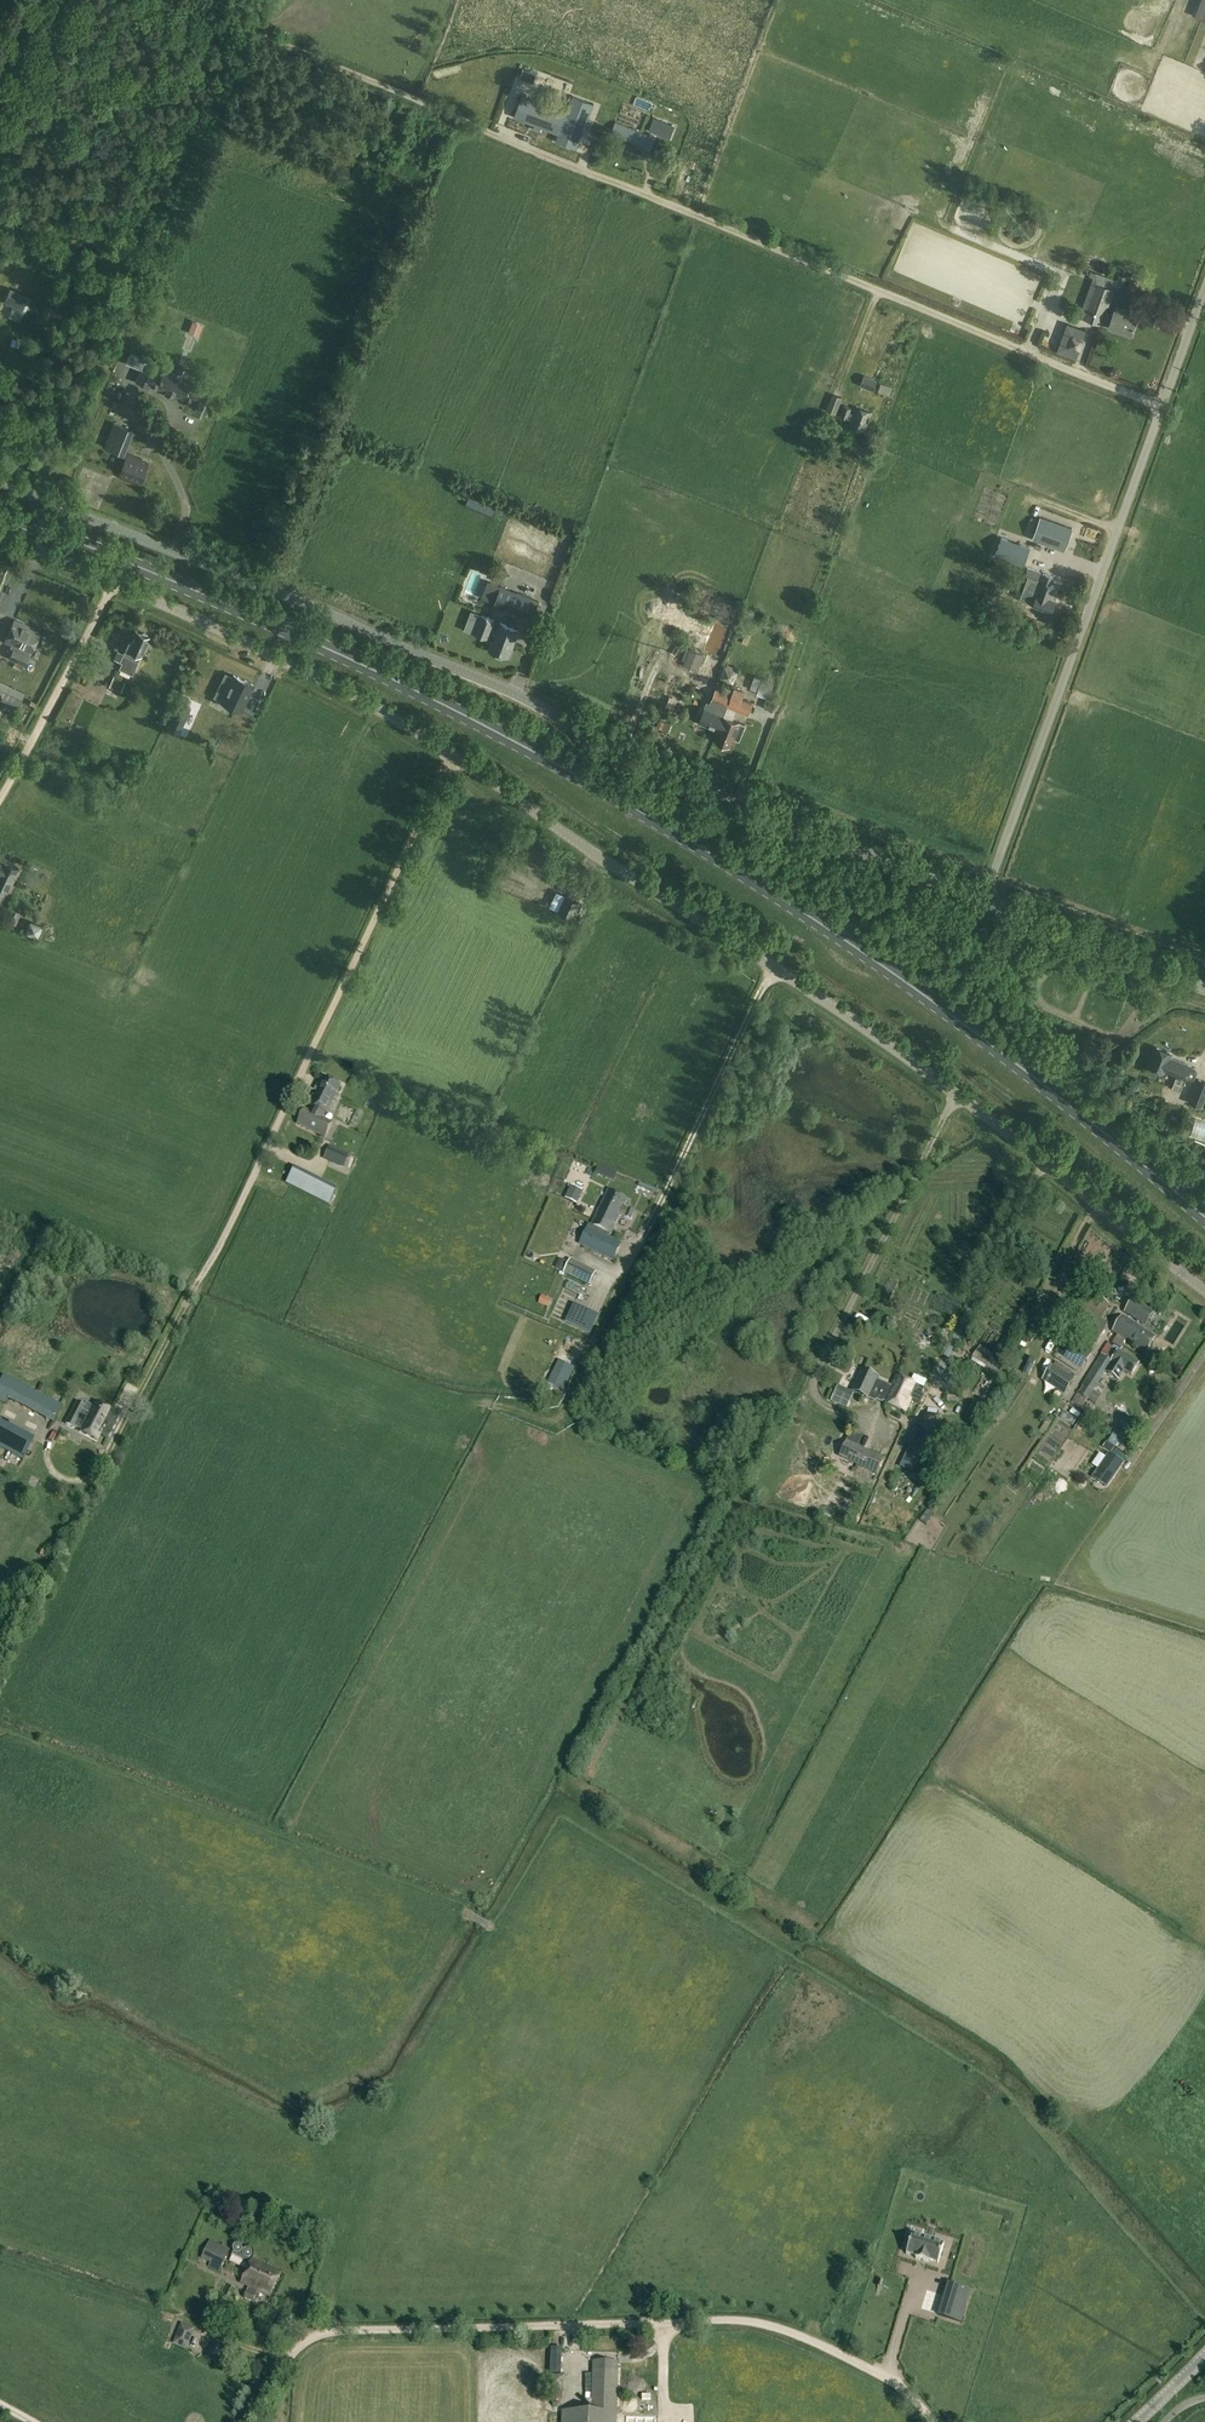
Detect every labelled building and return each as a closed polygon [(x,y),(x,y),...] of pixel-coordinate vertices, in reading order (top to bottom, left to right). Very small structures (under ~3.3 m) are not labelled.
[(527,79),(530,70),(524,68),(520,77),(527,79)] [(514,116),(558,133),(566,112),(522,95),(514,116)] [(566,112),(558,133),(555,140),(576,148),(593,104),(572,96),(566,112)] [(674,125),(654,117),(649,129),(669,137),(674,125)] [(616,122),(614,126),(611,134),(645,148),(650,136),(616,122)] [(1083,318),(1102,324),(1115,289),(1095,282),(1083,318)] [(31,297),(10,288),(4,301),(26,310),(31,297)] [(1131,334),(1137,317),(1115,309),(1109,326),(1131,334)] [(1067,323),(1056,351),(1074,358),(1085,331),(1067,323)] [(160,377),(141,369),(136,381),(149,387),(151,383),(156,386),(166,390),(166,391),(174,395),(174,394),(184,398),(184,397),(190,399),(188,404),(202,410),(207,396),(188,389),(192,380),(182,376),(182,375),(173,372),(163,368),(160,377)] [(893,387),(881,383),(879,390),(890,394),(893,387)] [(836,413),(843,397),(833,394),(827,409),(836,413)] [(865,430),(872,412),(857,407),(855,413),(850,411),(852,408),(844,405),(840,415),(848,418),(852,419),(850,425),(865,430)] [(114,421),(104,447),(124,455),(135,430),(114,421)] [(126,455),(119,471),(140,480),(147,463),(126,455)] [(470,494),(465,505),(488,514),(492,504),(470,494)] [(1041,516),(1033,538),(1064,550),(1072,527),(1068,526),(1058,522),(1049,519),(1041,516)] [(1002,537),(995,556),(1024,566),(1031,547),(1002,537)] [(1025,576),(1016,598),(1033,604),(1033,605),(1051,612),(1055,600),(1050,598),(1054,586),(1051,585),(1054,576),(1045,573),(1040,572),(1041,571),(1029,566),(1025,576)] [(495,601),(494,604),(525,617),(532,598),(501,586),(490,581),(483,596),(495,601)] [(475,623),(479,610),(469,606),(464,619),(475,623)] [(481,614),(474,633),(488,639),(495,620),(481,614)] [(25,663),(29,655),(27,654),(29,649),(32,650),(38,634),(27,629),(28,628),(14,622),(7,639),(17,643),(16,646),(12,644),(7,656),(25,663)] [(500,622),(490,649),(509,657),(519,630),(500,622)] [(133,674),(141,654),(149,637),(135,630),(127,648),(125,647),(119,661),(122,662),(119,668),(133,674)] [(685,666),(697,670),(702,655),(690,651),(685,666)] [(93,653),(89,664),(109,672),(113,662),(93,653)] [(733,684),(739,671),(725,665),(719,678),(733,684)] [(233,675),(220,702),(240,711),(253,685),(233,675)] [(129,684),(114,677),(105,693),(120,700),(129,684)] [(763,678),(758,693),(768,696),(774,682),(763,678)] [(25,692),(0,681),(0,693),(2,693),(0,697),(20,705),(25,692)] [(716,689),(709,709),(724,715),(725,716),(728,707),(749,715),(753,702),(742,698),(745,692),(735,688),(732,694),(732,695),(716,689)] [(178,702),(166,728),(179,734),(191,708),(178,702)] [(248,712),(254,715),(258,708),(251,705),(248,712)] [(718,730),(724,715),(709,709),(706,708),(700,722),(718,730)] [(725,716),(724,715),(718,730),(719,730),(716,739),(731,746),(736,732),(741,734),(745,725),(740,722),(725,716)] [(2,902),(17,869),(0,861),(0,901),(2,902)] [(579,902),(576,901),(566,896),(559,912),(572,918),(579,902)] [(3,918),(15,924),(21,911),(10,905),(3,918)] [(42,925),(30,920),(26,932),(38,936),(42,925)] [(1085,1063),(1092,1058),(1105,1049),(1098,1039),(1078,1054),(1085,1063)] [(1165,1072),(1186,1080),(1186,1078),(1192,1081),(1195,1079),(1198,1071),(1196,1068),(1191,1066),(1169,1057),(1171,1052),(1155,1046),(1148,1066),(1165,1072)] [(309,1112),(304,1110),(298,1124),(325,1138),(332,1124),(323,1119),(326,1113),(327,1114),(340,1086),(323,1078),(310,1106),(311,1107),(309,1112)] [(1204,1102),(1204,1081),(1198,1078),(1188,1101),(1203,1107),(1204,1102)] [(325,1158),(344,1167),(350,1154),(330,1146),(325,1158)] [(617,1173),(598,1165),(595,1174),(614,1182),(617,1173)] [(329,1205),(337,1190),(295,1169),(287,1184),(329,1205)] [(565,1199),(577,1205),(583,1191),(571,1185),(565,1199)] [(634,1212),(624,1207),(627,1200),(608,1191),(591,1226),(610,1235),(620,1216),(630,1221),(634,1212)] [(590,1228),(581,1246),(613,1261),(621,1243),(590,1228)] [(596,1272),(570,1259),(563,1273),(589,1286),(596,1272)] [(1157,1310),(1133,1295),(1123,1312),(1146,1327),(1157,1310)] [(1065,1307),(1058,1320),(1096,1343),(1104,1330),(1094,1324),(1106,1305),(1096,1299),(1092,1305),(1083,1299),(1075,1313),(1065,1307)] [(1155,1337),(1120,1316),(1111,1331),(1146,1352),(1155,1337)] [(1091,1351),(1066,1336),(1055,1354),(1080,1369),(1091,1351)] [(1035,1362),(1040,1364),(1044,1351),(1039,1349),(1035,1362)] [(1110,1370),(1108,1374),(1118,1380),(1120,1377),(1124,1371),(1131,1375),(1138,1364),(1118,1351),(1118,1352),(1114,1350),(1111,1356),(1114,1358),(1111,1362),(1111,1363),(1114,1364),(1110,1370)] [(1087,1401),(1091,1393),(1098,1383),(1102,1376),(1111,1362),(1111,1361),(1101,1355),(1076,1394),(1087,1401)] [(924,1396),(922,1395),(924,1388),(896,1377),(892,1387),(877,1380),(878,1377),(861,1369),(851,1391),(868,1399),(869,1397),(876,1400),(877,1398),(886,1402),(885,1404),(906,1412),(911,1399),(921,1403),(924,1396)] [(1051,1369),(1050,1370),(1043,1382),(1065,1395),(1072,1383),(1073,1382),(1051,1369)] [(5,1404),(8,1398),(16,1402),(24,1386),(4,1376),(0,1383),(0,1401),(5,1404)] [(845,1408),(850,1397),(837,1392),(833,1402),(845,1408)] [(47,1398),(43,1407),(47,1409),(43,1416),(53,1421),(62,1405),(58,1404),(47,1398)] [(80,1429),(79,1431),(96,1440),(100,1434),(107,1438),(119,1416),(111,1412),(94,1402),(92,1407),(86,1404),(85,1406),(77,1402),(65,1424),(74,1428),(75,1427),(80,1429)] [(937,1417),(925,1415),(919,1425),(927,1434),(938,1429),(937,1417)] [(22,1461),(27,1452),(31,1444),(34,1439),(18,1430),(6,1452),(22,1461)] [(911,1444),(901,1467),(903,1468),(913,1473),(929,1437),(913,1430),(907,1443),(911,1444)] [(846,1441),(839,1457),(877,1475),(885,1459),(846,1441)] [(1111,1453),(1115,1447),(1107,1442),(1103,1448),(1111,1453)] [(1107,1488),(1124,1463),(1109,1452),(1092,1478),(1107,1488)] [(48,1527),(41,1539),(50,1544),(56,1532),(48,1527)] [(908,2250),(906,2255),(907,2255),(907,2254),(917,2257),(916,2259),(916,2260),(928,2263),(928,2262),(927,2262),(928,2261),(937,2263),(937,2264),(938,2264),(944,2245),(943,2244),(943,2245),(913,2236),(913,2235),(912,2235),(911,2240),(909,2239),(905,2249),(908,2250)] [(210,2240),(201,2258),(210,2262),(208,2267),(220,2273),(230,2249),(210,2240)] [(244,2298),(252,2302),(258,2291),(270,2297),(281,2274),(253,2260),(242,2283),(251,2288),(249,2292),(247,2292),(244,2298)] [(966,2302),(970,2290),(948,2284),(945,2295),(966,2302)] [(187,2349),(195,2329),(182,2323),(173,2343),(187,2349)] [(218,2364),(228,2345),(215,2339),(205,2358),(218,2364)] [(560,2374),(561,2349),(552,2348),(551,2374),(560,2374)] [(624,2418),(624,2417),(616,2417),(618,2362),(592,2361),(590,2412),(562,2411),(561,2421),(624,2421),(624,2418)] [(628,2421),(656,2421),(656,2413),(628,2412),(628,2421)]
